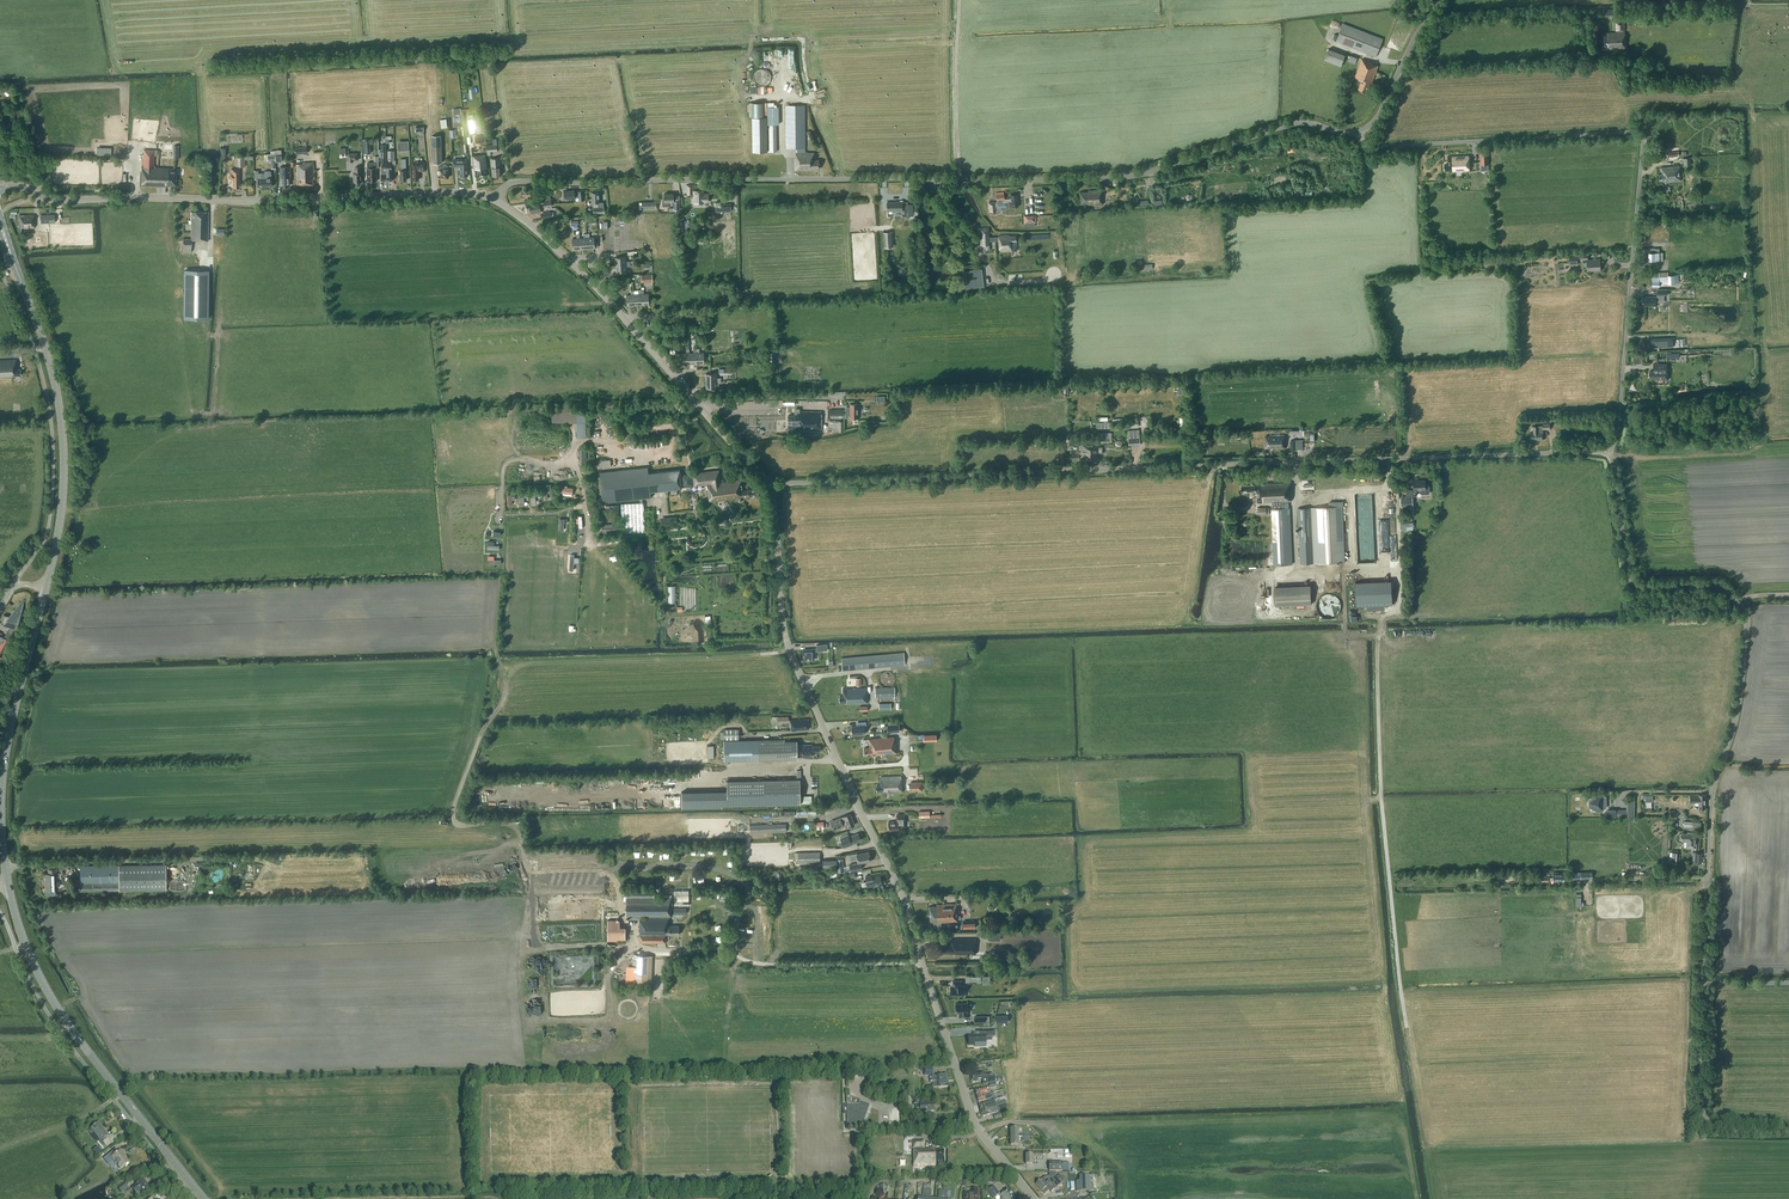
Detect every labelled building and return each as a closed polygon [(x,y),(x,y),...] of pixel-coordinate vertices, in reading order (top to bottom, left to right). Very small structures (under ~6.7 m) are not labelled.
[(1375,56),(1382,38),(1343,22),(1336,40),(1375,56)] [(1624,31),(1624,22),(1615,22),(1616,31),(1624,31)] [(1627,49),(1626,37),(1625,37),(1625,33),(1604,33),(1604,35),(1602,35),(1603,48),(1610,48),(1610,49),(1627,49)] [(1341,65),(1345,53),(1329,47),(1324,58),(1341,65)] [(1357,56),(1350,54),(1348,60),(1355,62),(1357,56)] [(1373,63),(1362,58),(1354,76),(1361,79),(1357,88),(1366,91),(1370,82),(1371,83),(1378,65),(1373,63)] [(766,85),(768,84),(769,83),(770,82),(771,80),(771,78),(771,77),(771,75),(770,73),(769,72),(768,71),(767,70),(766,69),(764,69),(763,69),(761,69),(760,69),(758,70),(757,70),(756,71),(755,73),(754,74),(754,75),(754,77),(754,78),(754,79),(754,80),(755,83),(756,83),(757,84),(758,85),(759,85),(761,86),(762,86),(763,86),(764,86),(766,85)] [(9,85),(5,91),(10,94),(13,88),(9,85)] [(19,110),(17,102),(8,105),(10,111),(2,113),(4,123),(18,120),(15,110),(19,110)] [(768,132),(768,150),(776,150),(776,123),(778,123),(777,106),(774,106),(774,102),(768,102),(768,132)] [(786,147),(797,147),(797,151),(796,151),(796,156),(795,156),(795,168),(814,168),(818,168),(818,158),(814,158),(814,151),(805,151),(805,147),(805,104),(786,104),(786,147)] [(468,118),(470,133),(481,131),(479,117),(468,118)] [(767,151),(767,117),(752,117),(753,152),(767,151)] [(442,162),(441,147),(441,145),(440,145),(439,138),(432,139),(432,146),(432,147),(433,162),(442,162)] [(497,150),(497,147),(497,138),(493,138),(493,143),(486,144),(487,154),(490,154),(490,150),(497,150)] [(409,140),(400,141),(401,150),(409,150),(409,140)] [(1488,149),(1480,150),(1481,169),(1489,169),(1488,149)] [(140,172),(140,185),(168,186),(168,185),(176,185),(177,170),(171,169),(171,168),(156,168),(156,166),(154,166),(154,156),(157,156),(157,150),(143,150),(143,166),(141,166),(141,172),(140,172)] [(357,152),(348,152),(348,161),(353,161),(353,159),(357,159),(357,152)] [(484,153),(473,154),(474,168),(476,168),(476,175),(487,174),(486,168),(488,168),(486,153),(485,152),(484,152),(484,153)] [(276,168),(275,153),(268,154),(268,161),(272,161),(272,168),(276,168)] [(1471,170),(1470,154),(1448,155),(1448,164),(1444,164),(1444,170),(1452,169),(1452,171),(1471,170)] [(237,156),(236,165),(245,165),(245,159),(245,156),(244,156),(237,156)] [(500,156),(489,157),(490,167),(491,167),(491,175),(501,174),(500,166),(501,166),(500,156)] [(468,175),(467,163),(467,158),(453,159),(453,166),(460,165),(460,175),(463,175),(464,176),(466,176),(467,175),(468,175)] [(376,166),(376,161),(367,161),(367,166),(366,166),(367,171),(368,180),(371,180),(370,179),(376,179),(376,174),(377,173),(377,167),(376,166)] [(425,161),(412,162),(413,179),(419,178),(418,170),(425,170),(425,161)] [(314,178),(313,162),(302,162),(302,163),(297,163),(297,177),(299,177),(299,184),(313,184),(313,178),(314,178)] [(440,177),(449,176),(448,164),(440,165),(440,169),(438,169),(438,174),(440,174),(440,177)] [(1681,180),(1679,165),(1662,167),(1662,173),(1658,173),(1659,180),(1664,179),(1664,181),(1667,181),(1667,180),(1676,180),(1681,180)] [(280,167),(281,176),(282,186),(290,185),(289,180),(290,180),(290,176),(290,166),(280,166),(280,167)] [(361,166),(355,166),(355,172),(353,172),(353,181),(361,181),(360,172),(362,172),(361,166)] [(230,172),(229,172),(229,173),(228,173),(228,174),(228,175),(228,176),(228,177),(229,177),(230,178),(231,178),(231,186),(239,186),(239,173),(239,168),(230,168),(230,172)] [(264,173),(258,173),(258,170),(254,170),(255,179),(257,179),(258,186),(265,186),(264,173)] [(1286,175),(1273,176),(1273,184),(1286,183),(1286,175)] [(693,190),(693,185),(686,185),(686,191),(687,191),(687,194),(694,194),(694,202),(703,202),(708,202),(708,194),(703,194),(703,190),(693,190)] [(578,196),(579,200),(585,200),(583,190),(578,191),(574,191),(574,189),(563,190),(565,200),(575,199),(575,196),(578,196)] [(1088,192),(1080,192),(1080,203),(1088,203),(1088,204),(1102,204),(1102,194),(1101,194),(1100,189),(1088,190),(1088,192)] [(1004,191),(996,192),(997,200),(998,200),(998,201),(995,201),(995,200),(989,201),(990,210),(996,210),(995,207),(1002,206),(1002,207),(1004,209),(1007,209),(1010,206),(1009,203),(1007,201),(1004,201),(1004,199),(1004,191)] [(593,203),(593,213),(604,213),(603,202),(599,202),(599,192),(592,192),(592,199),(591,199),(591,203),(593,203)] [(664,201),(662,201),(663,206),(674,206),(674,207),(669,208),(669,211),(674,211),(674,209),(680,209),(680,201),(674,201),(674,193),(664,193),(664,201)] [(895,202),(887,202),(887,210),(900,210),(900,211),(904,211),(904,201),(903,201),(903,200),(902,200),(901,200),(900,200),(900,201),(895,201),(895,202)] [(539,203),(530,205),(531,212),(531,213),(541,211),(540,207),(544,206),(544,207),(552,206),(551,201),(543,202),(539,203)] [(656,201),(642,202),(642,209),(656,209),(656,201)] [(208,211),(191,211),(190,238),(182,238),(182,247),(183,247),(183,251),(191,252),(191,240),(192,240),(192,239),(197,239),(197,240),(208,241),(208,211)] [(54,214),(41,214),(41,223),(54,222),(54,214)] [(34,215),(19,215),(19,227),(25,227),(25,228),(34,228),(34,215)] [(688,228),(688,220),(679,221),(679,222),(678,222),(678,229),(688,228)] [(980,244),(990,244),(989,241),(989,237),(988,227),(979,227),(980,244)] [(890,231),(883,232),(885,247),(892,246),(890,231)] [(586,234),(587,248),(594,248),(594,237),(589,237),(589,233),(586,234)] [(998,235),(999,236),(989,237),(989,241),(999,240),(999,249),(1012,248),(1011,241),(1015,241),(1015,235),(1009,235),(1009,234),(998,235)] [(1660,247),(1641,247),(1642,260),(1660,260),(1660,247)] [(1587,253),(1569,254),(1570,265),(1577,264),(1577,259),(1587,258),(1587,253)] [(1600,259),(1587,260),(1588,270),(1600,269),(1600,259)] [(630,263),(616,264),(616,272),(627,271),(626,266),(631,266),(630,263)] [(982,268),(962,271),(963,281),(983,279),(982,268)] [(208,319),(208,271),(184,270),(184,318),(208,319)] [(1654,275),(1650,275),(1650,283),(1653,283),(1653,285),(1669,284),(1669,283),(1680,282),(1679,273),(1669,274),(1669,271),(1660,271),(1660,273),(1654,273),(1654,275)] [(1658,295),(1647,296),(1647,297),(1643,297),(1643,304),(1647,304),(1647,305),(1658,305),(1658,301),(1659,301),(1664,298),(1664,293),(1668,293),(1668,288),(1658,288),(1658,294),(1659,294),(1659,296),(1658,296),(1658,295)] [(644,290),(641,290),(642,304),(649,304),(648,294),(644,294),(644,290)] [(1651,346),(1674,345),(1674,337),(1651,338),(1651,346)] [(682,353),(682,364),(690,364),(690,352),(689,348),(686,348),(686,352),(682,353)] [(699,348),(696,348),(697,364),(705,363),(704,352),(699,352),(699,348)] [(775,350),(768,350),(768,369),(776,368),(775,350)] [(16,369),(16,359),(0,360),(0,378),(12,377),(12,376),(21,375),(21,369),(16,369)] [(1668,380),(1667,364),(1653,365),(1653,372),(1649,372),(1649,378),(1653,378),(1653,379),(1662,379),(1662,380),(1668,380)] [(721,380),(706,381),(706,388),(717,388),(717,383),(721,383),(721,380)] [(851,403),(850,417),(860,417),(860,412),(858,412),(858,408),(860,408),(860,403),(851,403)] [(553,421),(577,421),(577,435),(587,435),(586,409),(582,409),(582,406),(573,407),(573,413),(568,413),(568,417),(566,417),(566,416),(561,416),(561,412),(553,412),(553,421)] [(788,414),(788,426),(788,432),(799,432),(799,429),(821,429),(821,411),(799,410),(800,409),(795,409),(795,412),(795,414),(788,414)] [(1543,439),(1543,428),(1550,428),(1550,422),(1543,422),(1543,426),(1539,426),(1539,425),(1534,426),(1534,432),(1531,432),(1531,438),(1538,438),(1538,440),(1543,439)] [(1129,444),(1139,443),(1138,432),(1138,429),(1127,430),(1128,433),(1129,444)] [(1112,442),(1111,432),(1097,433),(1097,441),(1102,440),(1102,442),(1112,442)] [(1285,448),(1285,434),(1270,434),(1270,435),(1265,435),(1266,447),(1272,447),(1272,448),(1285,448)] [(1301,439),(1292,439),(1292,449),(1303,448),(1303,442),(1301,442),(1301,439)] [(1082,459),(1099,458),(1098,452),(1103,452),(1103,446),(1098,446),(1098,441),(1095,442),(1095,440),(1081,440),(1081,442),(1079,442),(1079,440),(1069,441),(1070,446),(1077,446),(1077,452),(1070,452),(1070,453),(1067,453),(1068,459),(1070,459),(1070,460),(1079,460),(1079,451),(1081,451),(1082,459)] [(651,497),(650,491),(682,488),(680,469),(648,473),(648,467),(600,472),(603,502),(640,498),(642,498),(651,497)] [(719,469),(692,472),(694,485),(706,483),(707,489),(706,489),(708,501),(707,501),(707,502),(708,502),(741,498),(740,496),(758,494),(758,487),(743,489),(741,479),(721,481),(719,469)] [(692,473),(681,475),(683,487),(693,486),(692,473)] [(1422,489),(1422,492),(1423,493),(1429,493),(1429,492),(1429,486),(1428,485),(1426,485),(1426,480),(1418,480),(1418,479),(1414,479),(1414,489),(1412,489),(1412,496),(1417,495),(1417,489),(1422,489)] [(1292,495),(1291,480),(1255,482),(1255,484),(1242,484),(1242,491),(1258,490),(1258,502),(1273,502),(1273,507),(1272,507),(1274,564),(1292,563),(1290,507),(1289,507),(1288,501),(1291,501),(1290,495),(1292,495)] [(551,484),(542,484),(542,489),(543,489),(544,499),(548,499),(547,489),(551,488),(551,484)] [(559,493),(572,494),(573,488),(560,486),(559,493)] [(1413,497),(1401,497),(1402,505),(1413,505),(1413,497)] [(643,502),(642,498),(640,498),(640,502),(621,503),(622,532),(645,531),(644,502),(643,502)] [(619,504),(606,505),(606,509),(612,509),(612,514),(618,514),(618,509),(619,509),(619,504)] [(1342,505),(1298,507),(1301,563),(1345,561),(1342,505)] [(663,516),(664,525),(678,523),(678,514),(663,516)] [(1356,580),(1357,605),(1393,603),(1392,578),(1356,580)] [(1275,584),(1276,604),(1312,603),(1312,582),(1275,584)] [(4,614),(1,623),(16,627),(24,600),(23,603),(20,603),(9,616),(4,614)] [(6,632),(4,636),(12,640),(14,636),(6,632)] [(1,659),(11,641),(4,637),(0,643),(0,659),(1,659)] [(813,649),(803,649),(804,661),(814,660),(813,652),(820,651),(827,650),(827,644),(816,644),(817,648),(817,649),(813,650),(813,649)] [(904,652),(841,658),(842,670),(905,665),(904,652)] [(867,703),(866,687),(842,688),(842,696),(839,696),(839,702),(846,702),(846,704),(867,703)] [(894,687),(875,687),(875,697),(894,697),(894,687)] [(809,728),(808,718),(790,719),(790,722),(791,722),(791,730),(796,730),(796,729),(809,728)] [(852,726),(852,734),(865,733),(864,729),(867,729),(866,721),(858,722),(858,725),(852,726)] [(888,722),(888,725),(887,725),(888,732),(900,731),(899,724),(896,725),(895,721),(888,722)] [(738,729),(724,730),(724,739),(739,739),(738,729)] [(869,739),(870,745),(870,747),(864,748),(865,755),(877,754),(897,753),(896,742),(895,742),(894,736),(869,739)] [(779,739),(724,741),(724,760),(797,759),(797,740),(784,740),(784,739),(783,739),(779,739)] [(811,745),(799,745),(799,757),(812,756),(812,753),(816,753),(816,752),(819,752),(819,746),(811,746),(811,745)] [(902,791),(901,776),(880,777),(881,785),(877,785),(877,791),(884,791),(884,792),(902,791)] [(727,781),(728,806),(801,803),(800,779),(767,780),(727,781)] [(922,781),(911,782),(911,791),(923,791),(922,786),(924,786),(924,782),(922,782),(922,781)] [(1597,794),(1591,798),(1591,806),(1591,807),(1597,810),(1600,808),(1602,809),(1606,806),(1606,798),(1597,794)] [(1705,794),(1699,794),(1699,796),(1690,796),(1690,802),(1699,802),(1699,808),(1705,808),(1705,794)] [(1626,810),(1616,810),(1615,816),(1633,816),(1633,801),(1626,801),(1626,810)] [(841,830),(854,825),(850,814),(831,822),(834,830),(840,827),(841,830)] [(888,822),(889,830),(899,830),(899,827),(906,826),(905,815),(897,815),(897,822),(888,822)] [(1683,826),(1689,826),(1693,826),(1692,829),(1701,829),(1701,821),(1684,820),(1683,826)] [(786,825),(750,826),(750,833),(786,832),(786,825)] [(1696,848),(1697,832),(1692,832),(1687,832),(1687,834),(1681,833),(1681,839),(1687,840),(1686,847),(1696,848)] [(848,835),(840,838),(844,848),(852,844),(861,840),(858,833),(849,837),(848,835)] [(1670,862),(1678,862),(1678,850),(1670,850),(1670,862)] [(820,852),(798,853),(798,859),(798,864),(820,863),(820,852)] [(851,861),(857,860),(858,863),(859,863),(860,863),(871,861),(869,852),(857,854),(857,853),(849,854),(851,861)] [(1701,862),(1702,852),(1693,852),(1693,862),(1701,862)] [(118,866),(80,866),(80,891),(166,890),(166,865),(118,865),(118,866)] [(46,874),(46,890),(55,890),(55,886),(57,886),(57,882),(55,882),(55,873),(56,873),(56,874),(60,874),(60,869),(48,869),(48,874),(46,874)] [(1564,880),(1563,872),(1553,873),(1553,878),(1550,878),(1550,876),(1546,876),(1546,874),(1543,874),(1543,878),(1542,878),(1542,882),(1546,882),(1546,883),(1550,883),(1550,881),(1553,881),(1564,880)] [(878,884),(882,883),(880,875),(872,877),(871,874),(865,876),(866,878),(865,879),(867,887),(874,885),(874,886),(878,885),(878,884)] [(644,917),(663,917),(671,918),(672,899),(654,899),(654,889),(627,889),(627,898),(626,898),(626,917),(644,918),(644,917)] [(929,922),(933,922),(933,928),(942,928),(941,923),(957,922),(957,910),(956,910),(956,904),(936,905),(936,906),(929,907),(929,922)] [(669,918),(639,918),(639,942),(666,943),(666,934),(677,934),(677,925),(668,925),(669,918)] [(620,927),(620,919),(608,919),(608,940),(625,940),(625,929),(621,929),(621,927),(620,927)] [(963,921),(963,928),(970,928),(975,928),(975,920),(963,921)] [(941,944),(941,953),(952,953),(952,955),(967,955),(967,953),(973,953),(973,954),(976,954),(976,938),(954,939),(951,939),(951,944),(941,944)] [(637,955),(635,985),(651,985),(652,955),(637,955)] [(961,986),(961,980),(953,981),(953,986),(950,986),(951,996),(959,995),(959,994),(964,994),(963,986),(961,986)] [(967,1012),(968,1012),(967,1003),(955,1003),(956,1013),(959,1013),(959,1017),(967,1016),(967,1012)] [(969,1036),(969,1046),(975,1046),(975,1047),(986,1047),(985,1038),(995,1037),(995,1030),(979,1031),(979,1036),(969,1036)] [(986,1074),(971,1076),(972,1083),(982,1081),(983,1085),(989,1084),(995,1083),(994,1075),(986,1077),(986,1074)] [(932,1080),(930,1080),(930,1083),(932,1083),(933,1088),(938,1087),(938,1088),(939,1088),(939,1089),(941,1089),(942,1088),(948,1087),(948,1081),(947,1081),(947,1075),(937,1075),(937,1076),(933,1077),(932,1077),(932,1080)] [(976,1097),(990,1094),(988,1089),(987,1089),(986,1088),(982,1089),(975,1091),(976,1097)] [(990,1094),(976,1097),(978,1103),(990,1100),(995,1098),(993,1093),(990,1094)] [(858,1104),(847,1104),(848,1126),(859,1126),(859,1124),(863,1124),(870,1104),(859,1100),(858,1104)] [(934,1112),(933,1104),(920,1104),(920,1105),(918,1105),(917,1100),(914,1100),(914,1105),(916,1105),(916,1110),(920,1110),(921,1113),(934,1112)] [(979,1106),(981,1111),(996,1107),(994,1101),(979,1106)] [(996,1107),(981,1111),(983,1117),(998,1113),(996,1107)] [(98,1123),(91,1129),(101,1141),(108,1136),(98,1123)] [(1010,1129),(1010,1138),(1018,1138),(1022,1138),(1023,1134),(1018,1134),(1018,1129),(1010,1129)] [(1018,1146),(1018,1138),(1010,1138),(1010,1146),(1018,1146)] [(107,1142),(100,1147),(103,1150),(110,1145),(107,1142)] [(923,1142),(913,1142),(914,1167),(938,1167),(938,1165),(944,1165),(944,1151),(935,1151),(935,1149),(923,1149),(923,1142)] [(121,1170),(129,1164),(123,1157),(124,1156),(120,1151),(118,1152),(116,1149),(104,1159),(108,1165),(114,1160),(121,1170)] [(1026,1155),(1026,1165),(1033,1165),(1032,1159),(1043,1159),(1043,1153),(1031,1154),(1031,1155),(1026,1155)] [(1050,1163),(1050,1172),(1063,1172),(1063,1163),(1050,1163)] [(1061,1183),(1055,1176),(1045,1177),(1036,1184),(1044,1195),(1049,1190),(1051,1192),(1062,1184),(1061,1183)] [(1079,1177),(1079,1192),(1089,1191),(1088,1176),(1079,1177)] [(150,1189),(142,1179),(136,1183),(137,1184),(133,1188),(136,1193),(140,1190),(143,1194),(150,1189)] [(124,1183),(118,1188),(122,1192),(127,1188),(124,1183)] [(992,1186),(987,1191),(993,1198),(999,1193),(992,1186)] [(979,1198),(980,1190),(972,1189),(971,1193),(964,1192),(964,1198),(979,1198)] [(1007,1190),(1000,1196),(1003,1198),(1002,1198),(1015,1198),(1007,1190)]
